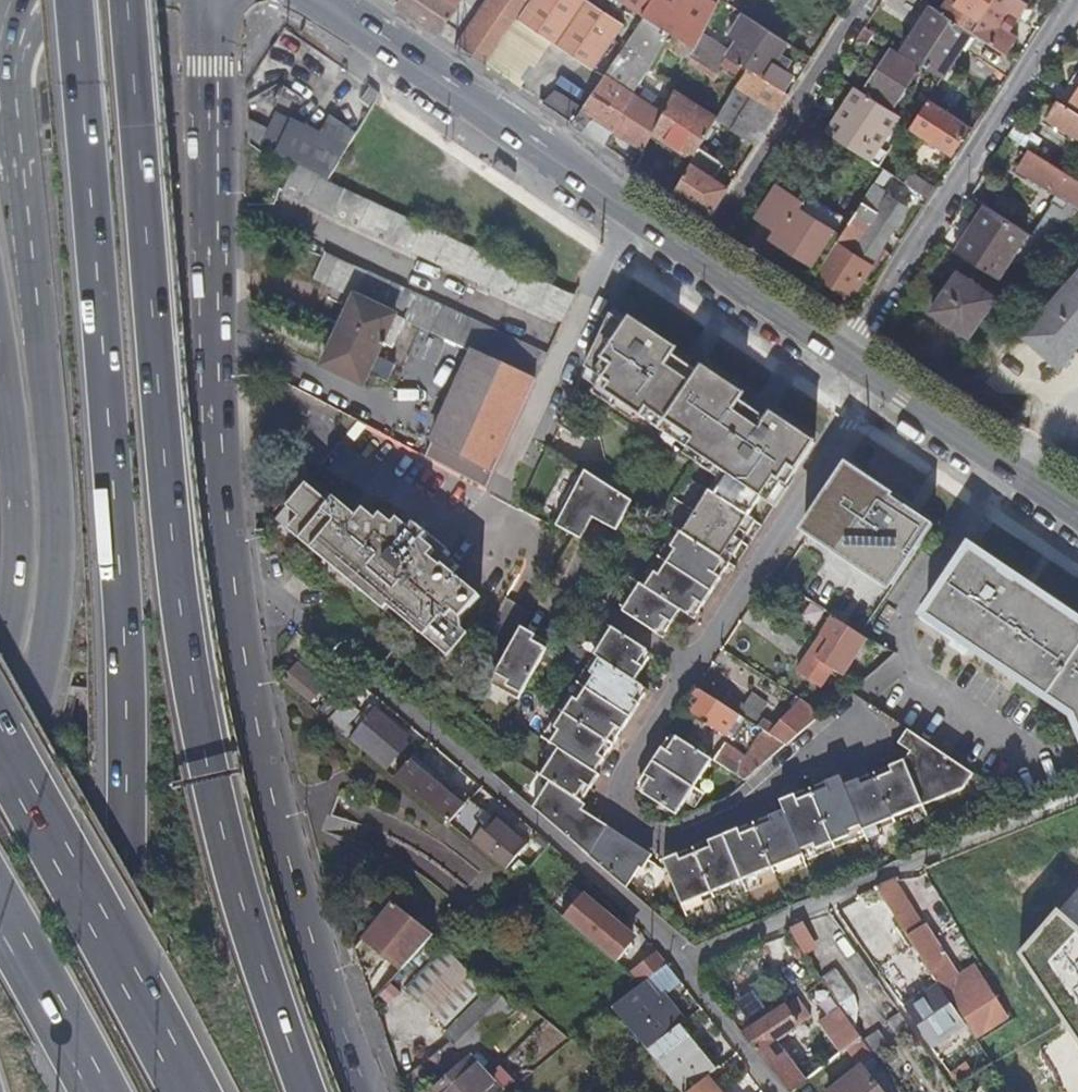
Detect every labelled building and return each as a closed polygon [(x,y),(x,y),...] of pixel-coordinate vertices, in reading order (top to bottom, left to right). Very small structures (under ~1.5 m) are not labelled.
[(395,4),(439,33),(456,8),(455,6),(459,0),(452,0),(451,2),(448,0),(398,0),(395,4)] [(460,48),(486,65),(529,0),(492,0),(460,48)] [(623,24),(589,0),(534,0),(519,20),(593,70),(623,24)] [(622,2),(644,16),(648,18),(657,0),(622,0),(622,2)] [(719,3),(714,0),(657,0),(648,18),(670,32),(696,48),(719,3)] [(972,31),(992,0),(960,0),(959,2),(956,0),(955,0),(945,14),(972,31)] [(1007,54),(1018,38),(1011,33),(1002,26),(1011,12),(1020,18),(1029,2),(1026,0),(992,0),(972,31),(1007,54)] [(967,37),(972,31),(945,14),(933,6),(903,52),(942,77),(967,37)] [(1020,18),(1011,12),(1002,26),(1011,33),(1020,18)] [(644,16),(625,44),(643,55),(637,65),(646,71),(670,32),(648,18),(644,16)] [(775,62),(788,42),(751,18),(729,55),(765,78),(753,96),(777,112),(789,93),(783,90),(794,74),(775,62)] [(709,33),(690,59),(710,73),(728,48),(709,33)] [(890,52),(863,90),(892,109),(918,70),(890,52)] [(733,91),(736,86),(740,81),(724,72),(716,86),(731,95),(733,91)] [(606,73),(572,123),(603,144),(612,130),(637,86),(633,84),(630,90),(606,73)] [(637,86),(612,130),(643,152),(651,136),(663,111),(638,96),(642,90),(637,86)] [(827,132),(832,135),(871,160),(900,113),(892,109),(863,90),(857,86),(827,132)] [(675,89),(663,111),(651,136),(671,149),(673,144),(694,158),(700,147),(717,119),(718,117),(675,89)] [(717,119),(756,144),(777,112),(753,96),(733,91),(731,95),(718,117),(717,119)] [(948,146),(963,123),(928,100),(914,122),(913,124),(948,146)] [(1058,101),(1048,118),(1077,138),(1077,114),(1058,101)] [(355,137),(323,116),(312,133),(271,113),(255,151),(328,183),(355,137)] [(806,118),(799,128),(825,146),(832,135),(827,132),(806,118)] [(694,158),(673,192),(710,216),(728,187),(710,175),(720,160),(700,147),(694,158)] [(1029,147),(1017,166),(1070,200),(1062,211),(1052,205),(1030,235),(1037,239),(1057,252),(1077,225),(1077,179),(1029,147)] [(884,168),(815,273),(851,297),(908,208),(881,190),(892,173),(884,168)] [(440,271),(560,325),(575,298),(291,169),(290,172),(278,196),(314,213),(369,237),(387,246),(440,271)] [(905,182),(929,197),(937,186),(912,171),(905,182)] [(803,202),(779,186),(758,218),(783,234),(777,242),(811,264),(834,230),(837,231),(846,218),(808,194),(803,202)] [(987,207),(958,253),(994,276),(1012,248),(1006,245),(1018,227),(987,207)] [(1006,245),(1012,248),(1023,230),(1018,227),(1006,245)] [(1057,252),(1037,239),(1026,253),(1044,267),(1057,252)] [(474,353),(535,381),(547,355),(325,251),(323,254),(312,278),(348,295),(402,319),(420,328),(474,353)] [(984,314),(997,324),(1011,307),(958,273),(933,311),(970,335),(984,314)] [(1059,364),(1077,344),(1077,275),(1032,326),(1034,327),(1056,346),(1051,352),(1049,351),(1048,353),(1059,364)] [(341,324),(322,365),(361,385),(368,371),(385,379),(393,363),(375,355),(380,345),(383,347),(385,345),(389,347),(402,319),(348,295),(335,321),(341,324)] [(611,312),(607,319),(624,330),(628,324),(611,312)] [(628,324),(624,330),(607,319),(584,368),(608,386),(604,395),(660,431),(666,423),(708,451),(703,459),(729,476),(716,496),(703,487),(675,530),(721,560),(726,553),(733,557),(742,544),(735,539),(740,532),(747,537),(755,524),(748,518),(760,500),(768,506),(781,486),(786,489),(814,446),(770,417),(766,424),(748,412),(752,405),(700,371),(695,379),(679,368),(684,360),(628,324)] [(1031,332),(1049,351),(1051,352),(1056,346),(1034,327),(1031,332)] [(474,353),(425,458),(485,489),(535,381),(474,353)] [(700,371),(684,360),(679,368),(695,379),(700,371)] [(770,417),(752,405),(748,412),(766,424),(770,417)] [(562,474),(558,472),(543,501),(547,503),(539,517),(574,536),(581,540),(593,519),(616,531),(632,501),(604,483),(569,461),(562,474)] [(893,496),(845,465),(800,533),(889,591),(932,527),(891,500),(893,496)] [(447,551),(413,522),(406,530),(409,532),(405,536),(381,515),(377,520),(364,510),(358,517),(334,498),(330,504),(306,484),(286,508),(298,517),(287,531),(445,663),(468,636),(460,629),(460,621),(478,597),(452,575),(457,568),(444,556),(447,551)] [(721,560),(675,530),(658,557),(640,585),(623,612),(658,635),(661,630),(667,621),(672,625),(681,611),(689,616),(692,612),(698,603),(703,606),(712,592),(721,578),(716,575),(722,566),(724,562),(721,560)] [(747,537),(740,532),(735,539),(742,544),(747,537)] [(923,617),(1072,715),(1077,730),(1077,622),(1044,599),(1042,602),(998,573),(1000,570),(968,549),(923,617)] [(733,557),(726,553),(721,560),(724,562),(728,565),(733,557)] [(727,569),(722,566),(716,575),(721,578),(727,569)] [(697,615),(703,606),(698,603),(692,612),(697,615)] [(819,688),(831,670),(841,677),(864,639),(832,618),(820,636),(829,642),(817,661),(799,650),(788,669),(819,688)] [(672,625),(667,621),(661,630),(666,634),(672,625)] [(522,628),(490,684),(506,693),(518,700),(521,695),(547,649),(542,647),(533,641),(536,636),(522,628)] [(645,655),(648,651),(612,628),(595,656),(587,668),(577,683),(567,699),(559,711),(552,723),(542,738),(559,749),(541,777),(550,782),(533,808),(547,820),(626,888),(639,867),(642,869),(651,855),(607,826),(582,810),(585,805),(576,799),(579,795),(585,786),(590,789),(599,775),(596,773),(604,759),(599,756),(605,746),(608,742),(611,737),(617,728),(622,732),(631,718),(640,704),(634,701),(640,692),(643,687),(635,682),(644,668),(639,665),(645,655)] [(536,636),(533,641),(542,647),(545,641),(536,636)] [(650,659),(645,655),(639,665),(644,668),(650,659)] [(301,658),(297,663),(311,674),(315,669),(301,658)] [(311,674),(297,663),(284,679),(310,701),(321,688),(308,678),(311,674)] [(729,693),(704,676),(696,689),(726,708),(729,703),(725,700),(729,693)] [(726,708),(696,689),(683,709),(697,718),(706,724),(725,736),(738,715),(737,715),(726,708)] [(646,695),(640,692),(634,701),(640,704),(646,695)] [(346,699),(329,721),(341,732),(349,723),(360,710),(346,699)] [(731,699),(729,703),(726,708),(737,715),(742,706),(731,699)] [(798,707),(802,703),(796,699),(793,703),(798,707)] [(786,746),(822,715),(802,703),(798,707),(777,729),(761,720),(757,727),(763,731),(786,746)] [(407,756),(418,744),(371,705),(357,722),(362,727),(353,737),(387,766),(401,750),(407,756)] [(706,724),(697,718),(694,724),(702,730),(706,724)] [(341,732),(348,737),(355,728),(349,723),(341,732)] [(622,732),(617,728),(611,737),(616,741),(622,732)] [(962,787),(971,773),(907,730),(898,744),(910,753),(904,761),(889,768),(892,773),(882,778),(877,780),(872,782),(862,786),(859,780),(844,786),(840,777),(825,783),(828,789),(817,793),(813,795),(808,797),(797,801),(795,796),(780,802),(784,811),(769,817),(771,823),(761,827),(756,829),(751,832),(741,836),(738,830),(723,836),(708,842),(711,848),(701,852),(695,854),(690,856),(680,861),(678,855),(663,861),(680,904),(711,891),(741,879),(771,866),(801,854),(816,847),(832,841),(847,835),(862,829),(892,816),(922,804),(962,787)] [(745,782),(786,746),(763,731),(735,775),(745,782)] [(702,774),(711,760),(677,737),(673,743),(667,752),(662,748),(653,762),(644,776),(649,779),(643,788),(640,793),(676,816),(685,802),(694,788),(702,774)] [(668,739),(662,748),(667,752),(673,743),(668,739)] [(610,750),(605,746),(599,756),(604,759),(610,750)] [(434,774),(413,756),(409,761),(430,779),(434,774)] [(409,761),(396,777),(450,823),(470,800),(455,788),(449,795),(430,779),(409,761)] [(892,773),(889,768),(879,772),(882,778),(892,773)] [(712,781),(702,774),(694,788),(704,794),(712,781)] [(649,779),(644,776),(638,785),(643,788),(649,779)] [(869,776),(859,780),(862,786),(872,782),(869,776)] [(825,783),(815,787),(817,793),(828,789),(825,783)] [(584,798),(590,789),(585,786),(579,795),(584,798)] [(704,794),(694,788),(685,802),(695,808),(704,794)] [(805,791),(795,796),(797,801),(808,797),(805,791)] [(470,800),(450,823),(505,869),(526,844),(492,815),(482,827),(474,820),(482,811),(470,800)] [(926,814),(922,804),(892,816),(894,821),(909,815),(911,820),(926,814)] [(892,816),(862,829),(866,839),(881,833),(879,828),(894,821),(892,816)] [(769,817),(759,821),(761,827),(771,823),(769,817)] [(748,826),(738,830),(741,836),(751,832),(748,826)] [(708,842),(698,846),(701,852),(711,848),(708,842)] [(688,850),(678,855),(680,861),(690,856),(688,850)] [(805,864),(801,854),(771,866),(773,871),(788,865),(790,870),(805,864)] [(771,866),(741,879),(745,889),(760,882),(758,877),(773,871),(771,866)] [(745,889),(741,879),(711,891),(713,896),(728,890),(730,895),(745,889)] [(895,879),(876,888),(904,928),(932,973),(952,999),(965,988),(895,879)] [(586,890),(564,916),(618,961),(639,935),(586,890)] [(711,891),(680,904),(685,914),(700,907),(698,902),(713,896),(711,891)] [(363,939),(401,967),(428,934),(391,904),(363,939)] [(1059,912),(1019,959),(1077,1043),(1077,929),(1059,912)] [(809,918),(795,924),(806,950),(821,944),(809,918)] [(428,934),(401,967),(403,968),(430,936),(428,934)] [(864,948),(879,970),(891,962),(876,940),(864,948)] [(408,983),(445,1023),(483,989),(447,948),(408,983)] [(657,951),(629,973),(642,983),(667,964),(657,951)] [(878,980),(860,954),(848,962),(866,988),(878,980)] [(838,969),(825,978),(842,1005),(856,995),(838,969)] [(986,981),(954,1002),(968,1024),(977,1037),(1009,1016),(986,981)] [(642,983),(612,1007),(640,1040),(655,1028),(635,1004),(650,993),(642,983)] [(935,1048),(968,1024),(940,987),(908,1010),(935,1048)] [(461,1036),(472,1047),(513,1011),(503,999),(461,1036)] [(744,1035),(750,1043),(760,1055),(786,1089),(789,1091),(794,1091),(858,1042),(841,1018),(806,1045),(813,1054),(794,1068),(787,1058),(775,1042),(812,1018),(799,1000),(744,1035)] [(918,1037),(903,1015),(892,1023),(907,1045),(918,1037)] [(705,1079),(713,1072),(685,1037),(686,1037),(678,1027),(650,1048),(680,1086),(685,1091),(687,1091),(705,1079)] [(865,1040),(879,1062),(894,1052),(879,1031),(865,1040)] [(713,1072),(719,1068),(691,1033),(686,1037),(685,1037),(713,1072)] [(806,1045),(787,1058),(794,1068),(813,1054),(806,1045)] [(428,1091),(500,1091),(503,1090),(468,1054),(428,1091)] [(863,1068),(832,1091),(882,1091),(863,1068)] [(705,1079),(687,1091),(716,1091),(705,1079)]
